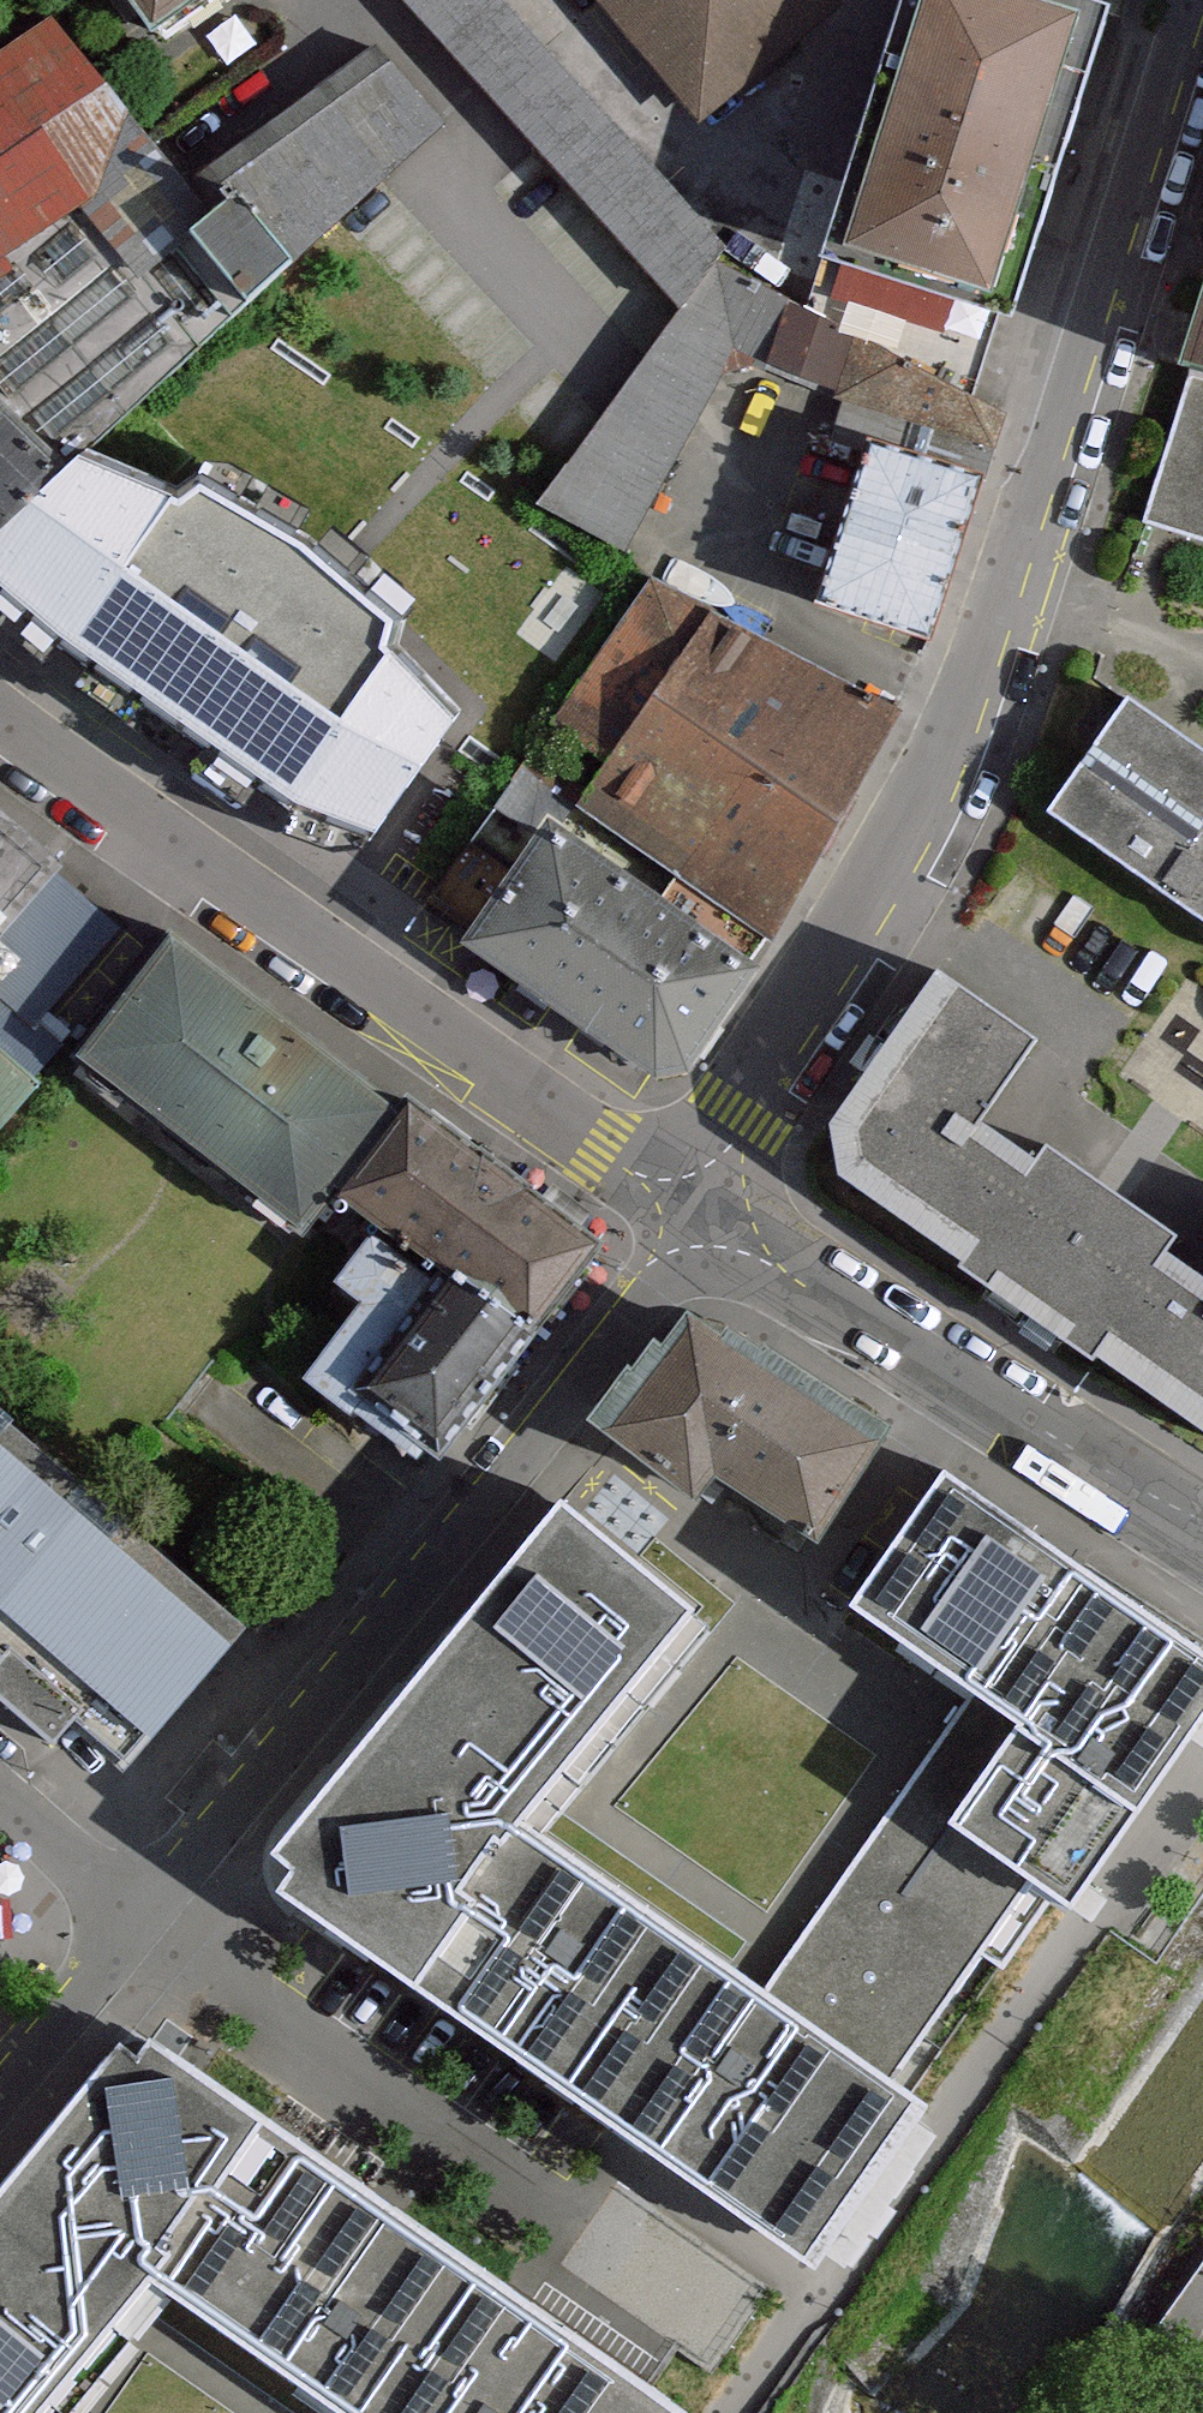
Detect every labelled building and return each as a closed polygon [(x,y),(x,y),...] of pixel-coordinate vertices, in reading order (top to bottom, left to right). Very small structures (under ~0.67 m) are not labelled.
[(171,13),(195,0),(164,0),(171,13)] [(481,86),(680,306),(712,257),(723,240),(507,0),(404,0),(481,86)] [(810,0),(570,0),(675,125),(816,8),(810,0)] [(821,240),(1010,302),(1108,0),(900,0),(821,240)] [(49,11),(0,46),(0,253),(81,200),(140,269),(189,225),(174,157),(49,11)] [(236,185),(294,252),(335,216),(442,122),(376,39),(213,158),(236,185)] [(236,185),(189,225),(247,292),(294,252),(236,185)] [(562,461),(532,500),(624,556),(735,347),(763,360),(791,294),(712,257),(680,306),(562,461)] [(1189,365),(1202,370),(1202,320),(1189,365)] [(1189,365),(1143,515),(1202,535),(1202,370),(1189,365)] [(0,397),(0,521),(62,454),(0,397)] [(809,606),(921,642),(976,471),(865,435),(809,606)] [(62,454),(0,521),(0,588),(298,801),(375,834),(455,716),(381,635),(391,601),(346,562),(305,527),(202,468),(176,488),(79,440),(62,454)] [(746,908),(860,704),(684,606),(570,810),(746,908)] [(1040,809),(1202,923),(1202,755),(1120,696),(1040,809)] [(55,865),(0,817),(0,928),(55,865)] [(719,958),(517,818),(448,918),(650,1058),(719,958)] [(78,1056),(305,1232),(335,1193),(393,1120),(167,944),(78,1056)] [(1019,1282),(1083,1187),(1025,1149),(1007,1175),(949,1136),(1015,1039),(939,987),(841,1132),(839,1160),(1019,1282)] [(25,1084),(0,1062),(0,1112),(25,1084)] [(579,1246),(393,1120),(335,1193),(380,1226),(512,1326),(579,1246)] [(1083,1187),(1019,1282),(1202,1406),(1202,1299),(1195,1310),(1139,1272),(1161,1240),(1083,1187)] [(512,1326),(380,1226),(337,1283),(364,1303),(306,1379),(411,1458),(512,1326)] [(892,1436),(743,1332),(732,1324),(718,1319),(703,1319),(691,1323),(681,1330),(673,1340),(603,1440),(689,1499),(707,1473),(814,1548),(892,1436)] [(0,1426),(0,1632),(104,1724),(207,1608),(0,1426)] [(858,1606),(974,1681),(1019,1713),(1144,1799),(1188,1735),(1202,1745),(1202,1653),(944,1479),(858,1606)] [(559,1503),(391,1711),(540,1818),(698,1611),(559,1503)] [(945,1819),(1019,1713),(974,1681),(766,1979),(891,2065),(1024,1875),(945,1819)] [(540,1818),(391,1711),(295,1829),(285,1854),(292,1881),(309,1908),(414,1981),(540,1818)] [(1144,1799),(1019,1713),(945,1819),(1024,1875),(1084,1911),(1102,1884),(1089,1875),(1144,1799)] [(766,1979),(540,1818),(414,1981),(648,2148),(766,1979)] [(0,1883),(0,1932),(24,1902),(0,1883)] [(891,2065),(766,1979),(648,2148),(801,2252),(926,2095),(891,2065)] [(163,2260),(260,2120),(148,2054),(48,2173),(163,2260)] [(297,2353),(395,2213),(260,2120),(163,2260),(297,2353)] [(163,2260),(48,2173),(0,2230),(0,2412),(57,2412),(163,2260)] [(538,2312),(395,2213),(297,2353),(384,2412),(468,2412),(538,2312)] [(468,2412),(647,2412),(659,2395),(538,2312),(468,2412)]
